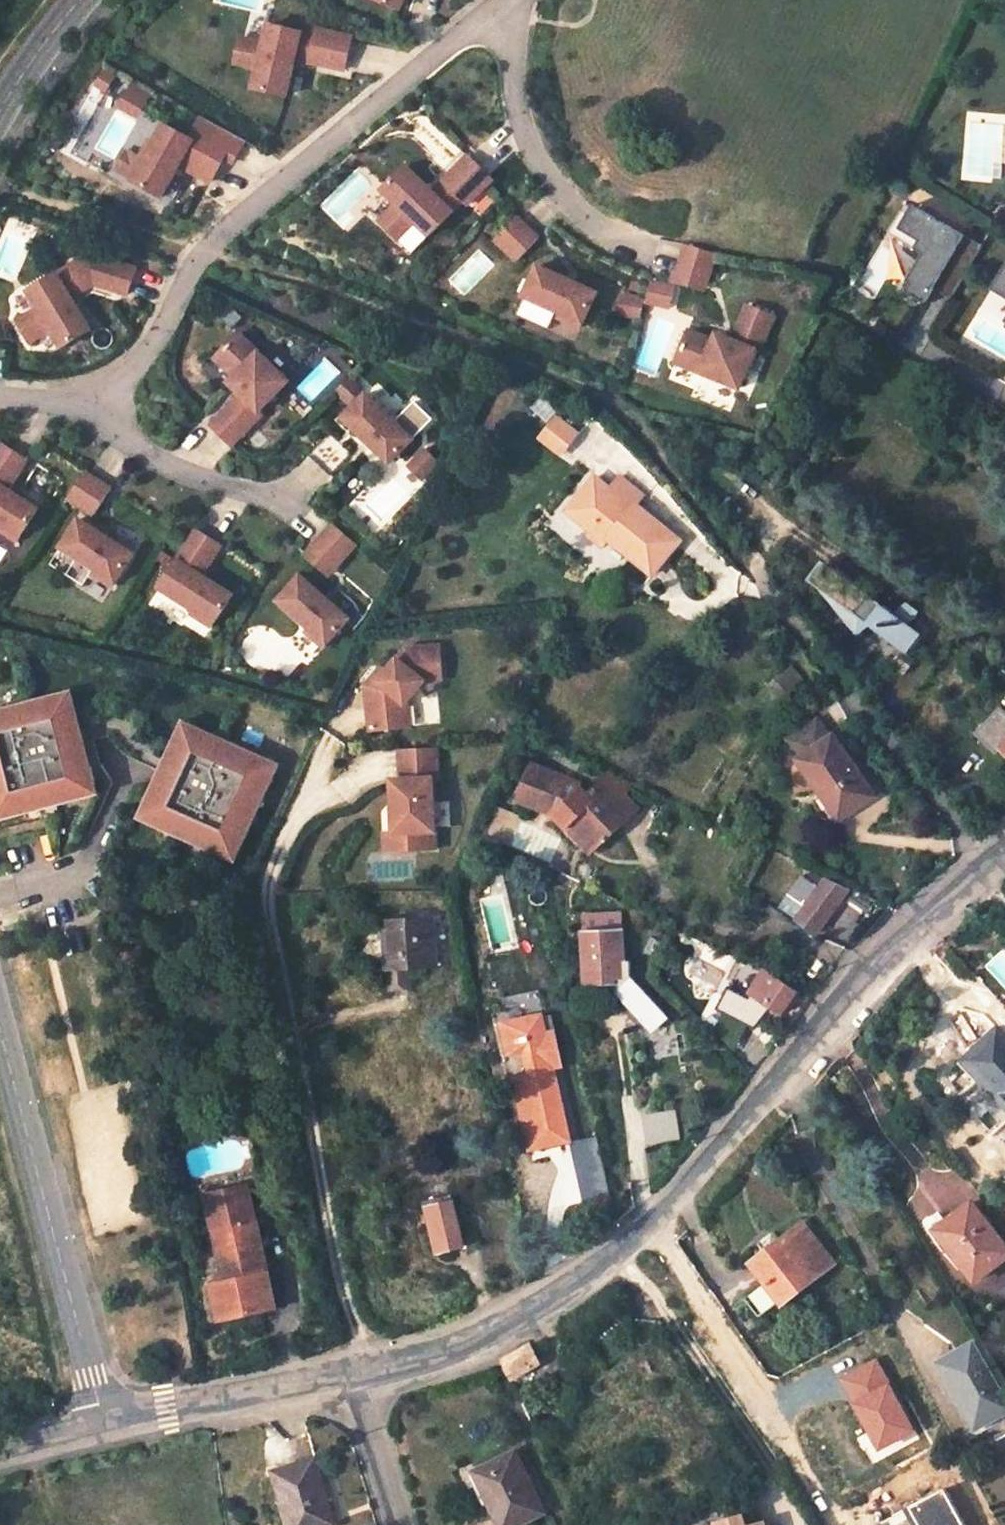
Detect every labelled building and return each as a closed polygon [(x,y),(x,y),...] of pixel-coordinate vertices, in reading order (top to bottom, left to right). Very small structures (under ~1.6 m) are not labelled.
[(347,55),(351,37),(317,30),(316,37),(267,27),(263,46),(245,42),(244,45),(239,49),(237,58),(240,63),(239,67),(258,70),(254,90),(286,97),(294,60),(344,71),(347,55)] [(245,42),(240,41),(234,66),(239,67),(240,63),(237,58),(239,49),(244,45),(245,42)] [(129,81),(116,105),(137,116),(150,93),(129,81)] [(227,152),(167,119),(148,155),(143,153),(130,177),(163,195),(180,163),(212,180),(216,172),(227,152)] [(430,235),(464,199),(469,204),(493,179),(479,165),(468,155),(433,191),(406,165),(383,189),(397,203),(384,217),(386,219),(384,225),(394,234),(400,233),(402,235),(415,221),(430,235)] [(949,299),(980,245),(910,205),(892,237),(921,254),(905,282),(909,284),(904,292),(923,303),(932,289),(949,299)] [(518,260),(541,239),(537,234),(520,216),(497,238),(518,260)] [(384,225),(386,219),(384,217),(379,221),(398,239),(402,235),(400,233),(394,234),(384,225)] [(707,282),(716,253),(686,243),(680,261),(677,273),(707,282)] [(132,288),(138,272),(105,261),(95,286),(129,298),(132,288)] [(989,289),(1004,299),(1004,262),(989,289)] [(596,295),(538,267),(523,296),(559,313),(557,318),(580,329),(596,295)] [(91,334),(71,301),(87,291),(73,268),(30,293),(40,311),(25,320),(27,324),(26,331),(29,335),(35,337),(37,342),(53,333),(63,350),(91,334)] [(707,282),(677,273),(675,282),(704,291),(707,282)] [(645,301),(669,307),(675,285),(650,278),(645,301)] [(614,314),(638,319),(644,297),(620,291),(614,314)] [(741,389),(756,349),(761,350),(774,315),(748,305),(734,340),(717,334),(714,343),(688,333),(676,365),(741,389)] [(27,324),(25,320),(20,323),(32,345),(37,342),(35,337),(29,335),(26,331),(27,324)] [(263,409),(291,379),(241,332),(217,357),(237,376),(231,381),(245,393),(215,424),(224,433),(236,445),(266,412),(263,409)] [(394,421),(366,393),(343,417),(388,463),(415,436),(398,418),(394,421)] [(556,418),(538,440),(560,457),(577,435),(556,418)] [(328,475),(351,453),(329,431),(306,453),(316,463),(328,475)] [(422,480),(440,462),(424,445),(405,464),(422,480)] [(12,492),(31,462),(17,454),(7,447),(0,457),(0,523),(5,526),(1,531),(22,544),(42,512),(12,492)] [(99,518),(116,491),(100,481),(89,474),(73,501),(99,518)] [(660,534),(663,530),(637,509),(643,501),(621,483),(612,495),(596,481),(579,502),(585,508),(573,524),(606,551),(612,545),(654,580),(679,549),(660,534)] [(579,502),(567,518),(573,524),(585,508),(579,502)] [(136,556),(83,522),(64,552),(97,573),(95,577),(114,590),(136,556)] [(354,546),(331,525),(321,535),(310,548),(333,569),(354,546)] [(233,595),(202,575),(221,545),(208,536),(197,529),(160,587),(195,609),(192,614),(213,628),(233,595)] [(862,630),(866,624),(904,653),(919,633),(822,558),(802,584),(862,630)] [(349,617),(300,575),(278,600),(308,626),(305,630),(325,646),(349,617)] [(404,704),(422,683),(440,681),(436,648),(403,651),(384,674),(376,685),(364,688),(369,732),(402,728),(400,710),(404,704)] [(384,674),(378,670),(364,688),(376,685),(384,674)] [(75,716),(69,694),(61,696),(67,718),(73,717),(75,716)] [(80,744),(69,747),(66,735),(77,732),(73,717),(67,718),(61,696),(0,713),(0,822),(23,816),(21,807),(52,799),(54,808),(69,803),(67,795),(94,788),(89,769),(87,769),(80,744)] [(1003,709),(976,734),(996,756),(1001,752),(1004,755),(1004,711),(1003,709)] [(819,719),(787,743),(800,761),(833,738),(819,719)] [(190,728),(182,724),(173,745),(175,746),(181,749),(190,728)] [(278,767),(190,728),(181,749),(175,746),(168,761),(176,764),(171,775),(164,772),(153,796),(151,795),(143,813),(169,825),(165,832),(179,839),(183,831),(204,841),(200,848),(218,856),(222,848),(238,856),(257,812),(249,809),(261,783),(269,786),(278,767)] [(77,732),(66,735),(69,747),(80,744),(77,732)] [(874,795),(833,738),(800,761),(822,792),(827,790),(846,816),(874,795)] [(435,851),(432,780),(437,780),(435,749),(399,751),(400,780),(391,781),(393,835),(407,834),(407,852),(435,851)] [(580,778),(548,758),(529,793),(562,813),(569,808),(569,809),(602,851),(649,817),(638,801),(623,781),(600,798),(594,790),(582,798),(577,792),(581,785),(577,783),(580,778)] [(638,801),(651,791),(626,779),(623,781),(638,801)] [(97,796),(94,788),(67,795),(69,803),(97,796)] [(21,807),(23,816),(54,808),(52,799),(21,807)] [(563,813),(596,856),(602,851),(569,809),(569,808),(562,813),(563,813)] [(169,825),(143,813),(139,821),(165,832),(169,825)] [(407,852),(407,834),(393,835),(384,835),(385,853),(407,852)] [(238,856),(222,848),(218,856),(235,863),(238,856)] [(815,935),(847,891),(825,880),(816,891),(799,879),(779,904),(797,916),(793,923),(815,935)] [(622,914),(584,915),(586,995),(621,995),(650,1030),(665,1017),(630,976),(630,962),(623,963),(622,914)] [(382,932),(385,980),(433,977),(432,930),(382,932)] [(778,1009),(792,989),(762,970),(740,959),(725,987),(742,995),(745,990),(765,1000),(778,1009)] [(385,980),(386,999),(408,998),(407,979),(385,980)] [(552,1037),(545,1038),(542,1020),(502,1028),(506,1050),(520,1048),(525,1080),(520,1081),(535,1153),(567,1146),(551,1066),(557,1064),(552,1037)] [(972,1063),(968,1067),(980,1081),(962,1098),(975,1113),(994,1096),(1004,1108),(1004,1039),(1002,1036),(972,1063)] [(511,1083),(525,1155),(535,1153),(520,1081),(511,1083)] [(670,1111),(639,1116),(643,1141),(675,1135),(670,1111)] [(207,1195),(226,1281),(212,1284),(220,1319),(275,1307),(249,1186),(207,1195)] [(443,1205),(431,1208),(443,1252),(465,1246),(452,1196),(441,1198),(443,1205)] [(933,1229),(971,1282),(1004,1257),(1004,1252),(969,1203),(933,1229)] [(781,1304),(833,1264),(802,1225),(750,1264),(781,1304)] [(540,1363),(531,1344),(506,1356),(514,1375),(540,1363)] [(975,1344),(940,1363),(976,1427),(1004,1411),(1004,1397),(975,1344)] [(531,1411),(520,1388),(503,1395),(513,1419),(531,1411)] [(499,1524),(504,1524),(541,1510),(515,1449),(474,1466),(499,1524)] [(272,1478),(284,1516),(287,1515),(291,1524),(331,1524),(312,1465),(272,1478)] [(741,1513),(715,1520),(716,1524),(714,1524),(745,1524),(741,1513)]
